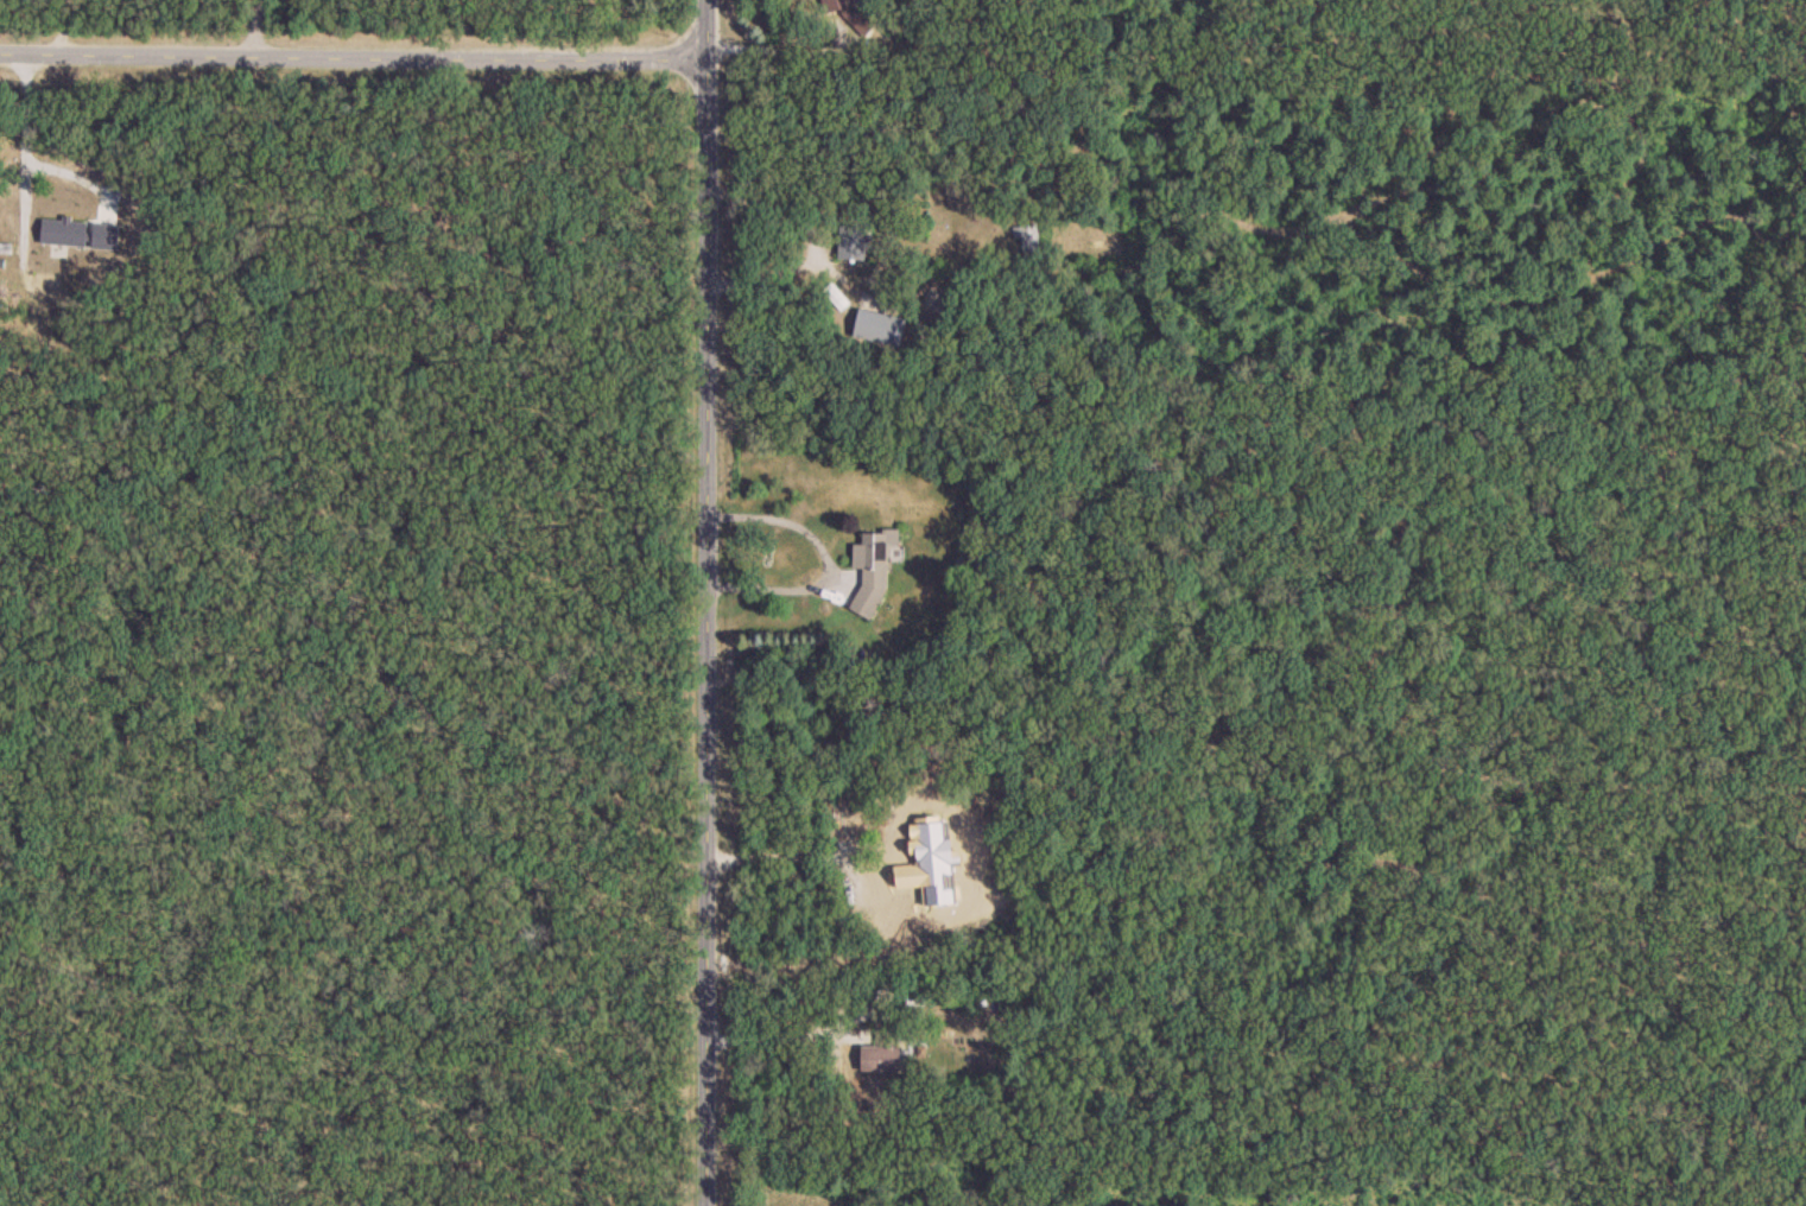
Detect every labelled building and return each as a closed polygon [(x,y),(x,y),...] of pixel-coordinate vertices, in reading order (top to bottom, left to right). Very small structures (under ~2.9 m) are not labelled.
[(91,213),(45,213),(45,223),(91,223),(91,213)] [(1043,258),(1036,223),(1013,228),(1021,262),(1043,258)] [(840,260),(870,260),(870,226),(840,226),(840,260)] [(888,533),(864,533),(864,545),(853,545),(853,569),(859,569),(858,615),(886,616),(888,533)] [(919,831),(894,831),(894,877),(920,877),(919,831)] [(900,1072),(901,1030),(878,1029),(877,1047),(865,1046),(865,1071),(900,1072)]
